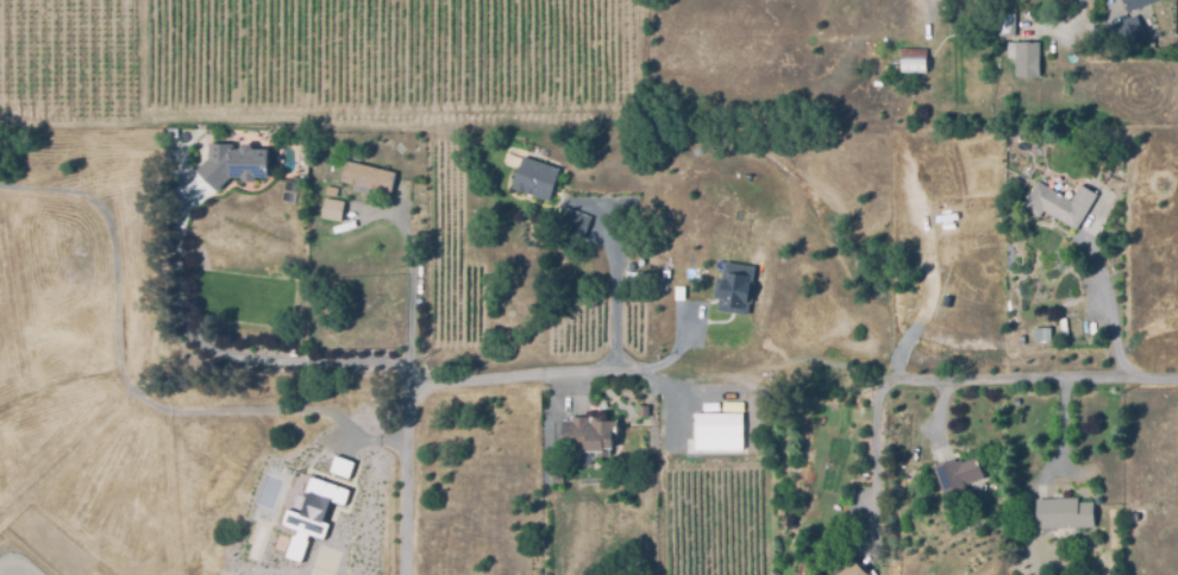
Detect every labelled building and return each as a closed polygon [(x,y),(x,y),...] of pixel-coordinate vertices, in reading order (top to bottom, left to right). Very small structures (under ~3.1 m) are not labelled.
[(1127,12),(1122,0),(1159,0),(1134,10),(1142,31),(1110,43),(1104,26),(1127,18),(1124,13),(1127,12)] [(997,36),(996,29),(990,29),(990,12),(1015,12),(1015,36),(997,36)] [(1015,77),(1015,58),(1008,58),(1007,42),(1040,42),(1040,76),(1015,77)] [(927,72),(901,71),(901,48),(927,48),(927,72)] [(194,177),(209,163),(211,147),(228,149),(228,156),(238,154),(242,151),(249,151),(252,154),(269,154),(267,172),(269,184),(253,183),(253,189),(244,189),(243,184),(228,183),(213,196),(194,177)] [(391,194),(342,182),(346,160),(396,172),(391,194)] [(522,162),(562,175),(554,191),(550,206),(513,194),(522,162)] [(1076,229),(1044,210),(1039,217),(1021,206),(1036,181),(1070,201),(1080,184),(1097,194),(1076,229)] [(327,183),(339,184),(338,192),(326,190),(327,183)] [(325,202),(343,204),(342,223),(321,221),(325,202)] [(562,208),(589,219),(582,238),(554,227),(562,208)] [(753,263),(745,311),(716,308),(723,258),(753,263)] [(1060,337),(1058,318),(1065,317),(1067,336),(1060,337)] [(1048,341),(1040,340),(1041,327),(1049,328),(1048,341)] [(638,405),(647,405),(647,416),(638,416),(638,405)] [(695,412),(741,411),(741,446),(695,447),(695,412)] [(563,428),(571,428),(574,423),(579,425),(589,423),(590,425),(599,425),(599,429),(609,429),(609,426),(616,426),(616,434),(613,435),(615,456),(608,456),(608,459),(587,459),(588,456),(571,456),(571,446),(563,446),(563,428)] [(640,461),(626,453),(629,447),(644,455),(640,461)] [(330,469),(334,456),(353,462),(349,476),(330,469)] [(945,497),(934,466),(955,459),(957,461),(963,459),(963,462),(977,456),(985,478),(966,485),(967,488),(945,497)] [(638,474),(625,467),(628,460),(641,467),(638,474)] [(349,489),(344,503),(330,498),(321,520),(328,524),(322,538),(315,536),(308,533),(307,538),(299,560),(286,555),(293,533),(295,535),(297,529),(282,524),(288,508),(301,513),(309,491),(305,488),(309,475),(349,489)] [(1038,535),(1038,527),(1036,527),(1035,499),(1078,497),(1078,501),(1092,500),(1094,525),(1070,526),(1070,533),(1038,535)] [(784,516),(775,513),(777,504),(787,506),(784,516)] [(852,557),(870,574),(834,574),(852,557)]
